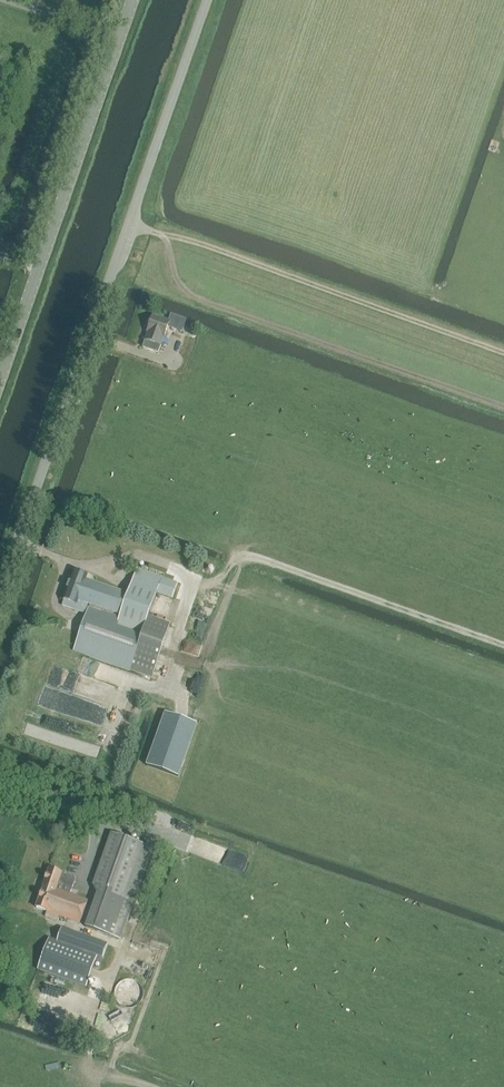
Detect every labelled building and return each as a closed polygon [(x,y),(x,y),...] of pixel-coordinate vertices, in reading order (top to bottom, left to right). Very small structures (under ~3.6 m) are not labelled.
[(145,338),(161,344),(164,336),(170,320),(154,313),(147,330),(148,330),(145,338)] [(63,600),(82,607),(87,615),(74,650),(153,679),(172,625),(150,617),(158,593),(172,598),(178,583),(137,568),(128,593),(88,578),(89,576),(74,571),(63,600)] [(178,777),(197,724),(165,713),(147,766),(178,777)] [(85,929),(120,941),(152,849),(111,835),(93,886),(97,895),(85,929)] [(48,911),(46,917),(56,921),(58,916),(80,924),(88,901),(71,895),(76,879),(49,869),(43,886),(45,886),(37,907),(48,911)] [(38,970),(86,988),(98,956),(103,958),(108,945),(62,928),(57,941),(49,939),(38,970)] [(144,993),(143,990),(142,987),(141,984),(139,982),(135,980),(132,979),(129,979),(127,979),(123,980),(122,981),(119,984),(117,986),(116,989),(116,993),(116,996),(117,999),(119,1002),(120,1004),(125,1006),(127,1007),(130,1007),(132,1007),(136,1006),(138,1004),(140,1002),(141,1001),(143,998),(144,993)]
